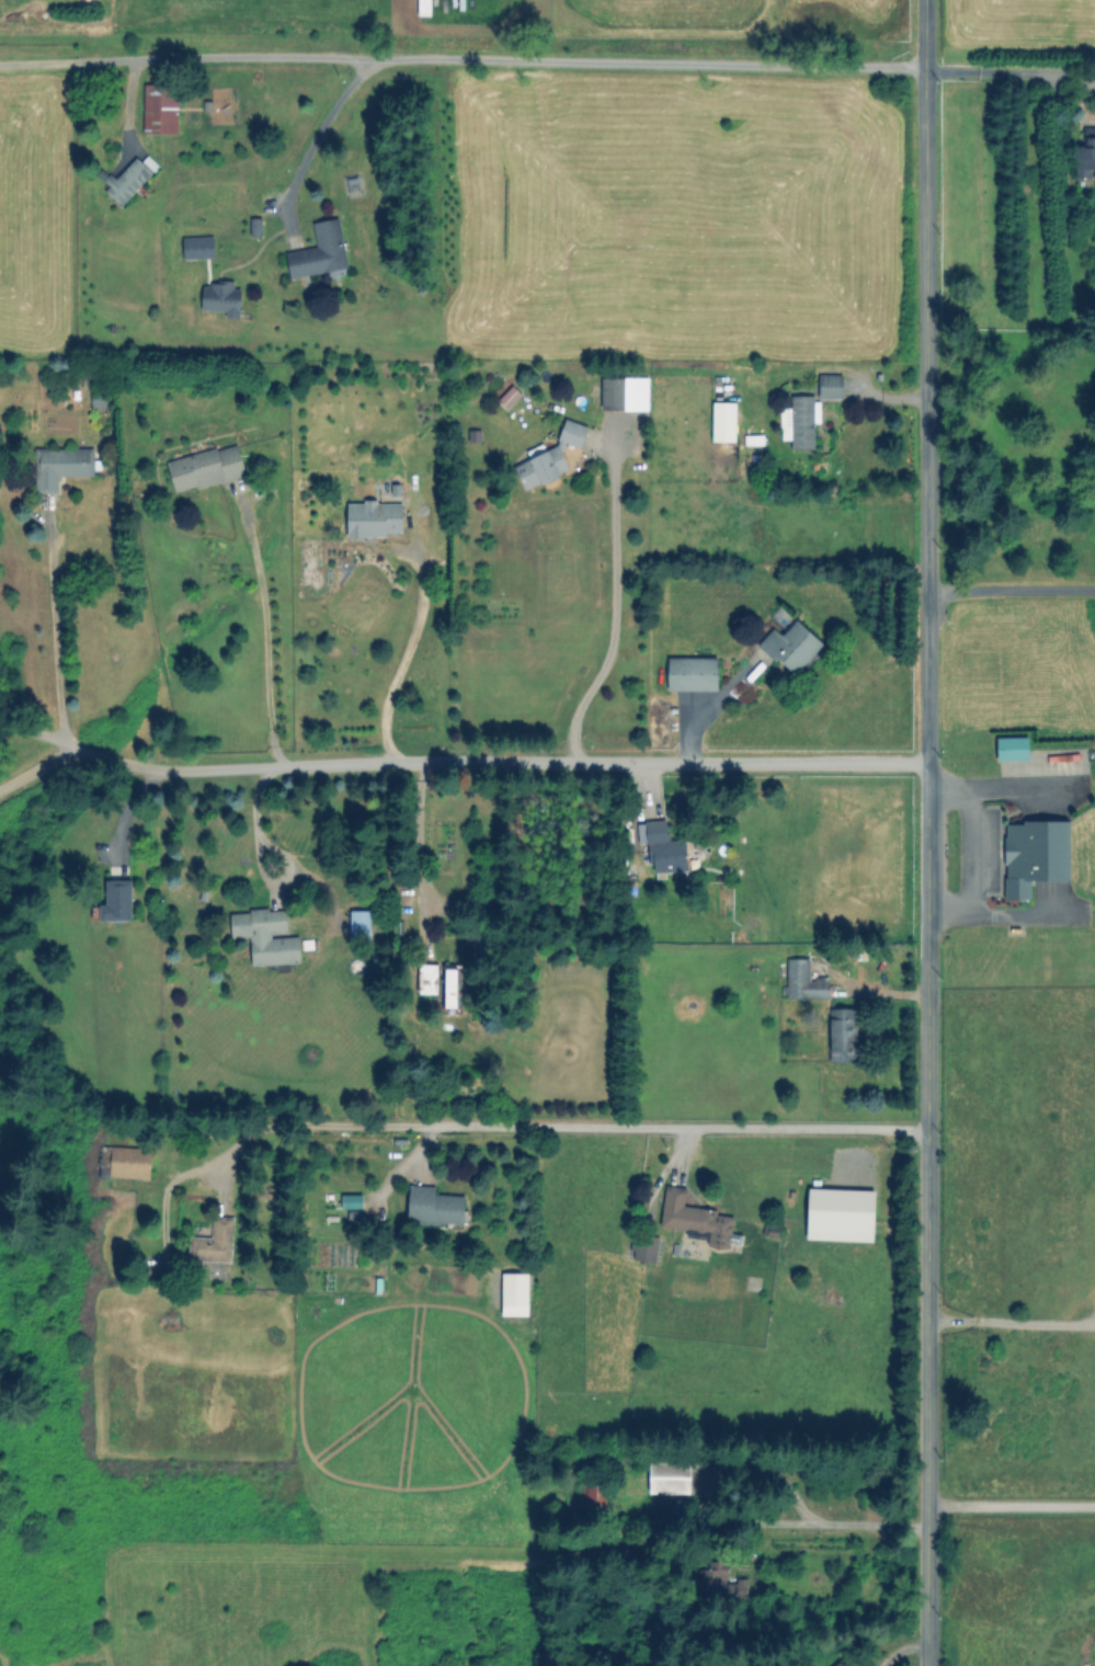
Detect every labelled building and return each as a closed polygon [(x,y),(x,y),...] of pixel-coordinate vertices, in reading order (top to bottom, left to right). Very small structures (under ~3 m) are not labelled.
[(141,132),(176,133),(177,83),(143,83),(141,132)] [(1074,178),(1090,178),(1090,168),(1094,168),(1094,127),(1083,127),(1083,145),(1075,145),(1074,178)] [(157,165),(142,151),(116,179),(107,171),(102,176),(110,183),(104,191),(120,206),(157,165)] [(289,278),(347,267),(337,217),(311,222),(315,246),(284,252),(289,278)] [(213,236),(181,236),(182,258),(213,258),(213,236)] [(200,310),(225,311),(225,317),(238,318),(239,288),(233,288),(233,283),(201,282),(200,310)] [(841,374),(818,373),(817,397),(841,397),(841,374)] [(601,409),(642,408),(642,398),(633,398),(633,377),(600,377),(601,409)] [(496,400),(506,409),(520,393),(510,384),(496,400)] [(711,441),(734,441),(735,402),(712,401),(711,441)] [(586,424),(563,418),(556,445),(538,453),(535,446),(528,449),(525,459),(512,465),(523,489),(538,483),(539,483),(569,470),(561,452),(563,442),(580,447),(586,424)] [(244,474),(236,442),(164,461),(173,493),(244,474)] [(56,492),(56,475),(92,475),(92,447),(34,448),(35,492),(56,492)] [(346,537),(386,535),(386,532),(401,531),(400,500),(345,502),(346,537)] [(781,634),(772,627),(757,643),(794,677),(823,645),(795,619),(781,634)] [(716,657),(666,658),(666,690),(716,689),(716,657)] [(1027,736),(996,736),(996,760),(1028,759),(1027,736)] [(1068,821),(1003,821),(1003,899),(1030,899),(1030,880),(1068,880),(1068,821)] [(130,879),(104,879),(105,903),(99,904),(99,921),(131,920),(130,879)] [(250,965),(300,962),(298,936),(271,937),(271,931),(286,931),(285,909),(228,912),(230,938),(249,937),(250,965)] [(369,910),(348,909),(348,937),(368,938),(369,910)] [(826,998),(826,976),(809,976),(809,957),(786,957),(786,998),(826,998)] [(417,993),(436,993),(436,964),(417,963),(417,993)] [(455,968),(443,968),(444,1007),(456,1007),(455,968)] [(828,1062),(854,1062),(855,1008),(830,1007),(828,1062)] [(101,1176),(149,1178),(150,1147),(102,1146),(101,1176)] [(463,1223),(463,1195),(434,1194),(434,1185),(408,1185),(407,1221),(463,1223)] [(708,1231),(706,1247),(728,1249),(728,1241),(737,1242),(738,1234),(730,1233),(732,1216),(716,1214),(717,1209),(683,1205),(685,1187),(664,1185),(659,1226),(708,1231)] [(872,1241),(873,1190),(807,1188),(806,1239),(872,1241)] [(340,1194),(340,1208),(361,1208),(361,1194),(340,1194)] [(231,1261),(232,1216),(212,1215),(211,1236),(188,1236),(188,1260),(231,1261)] [(501,1315),(527,1315),(527,1272),(501,1273),(501,1315)] [(648,1460),(647,1492),(688,1493),(688,1461),(648,1460)] [(746,1596),(747,1575),(736,1574),(736,1570),(709,1568),(707,1593),(746,1596)]
